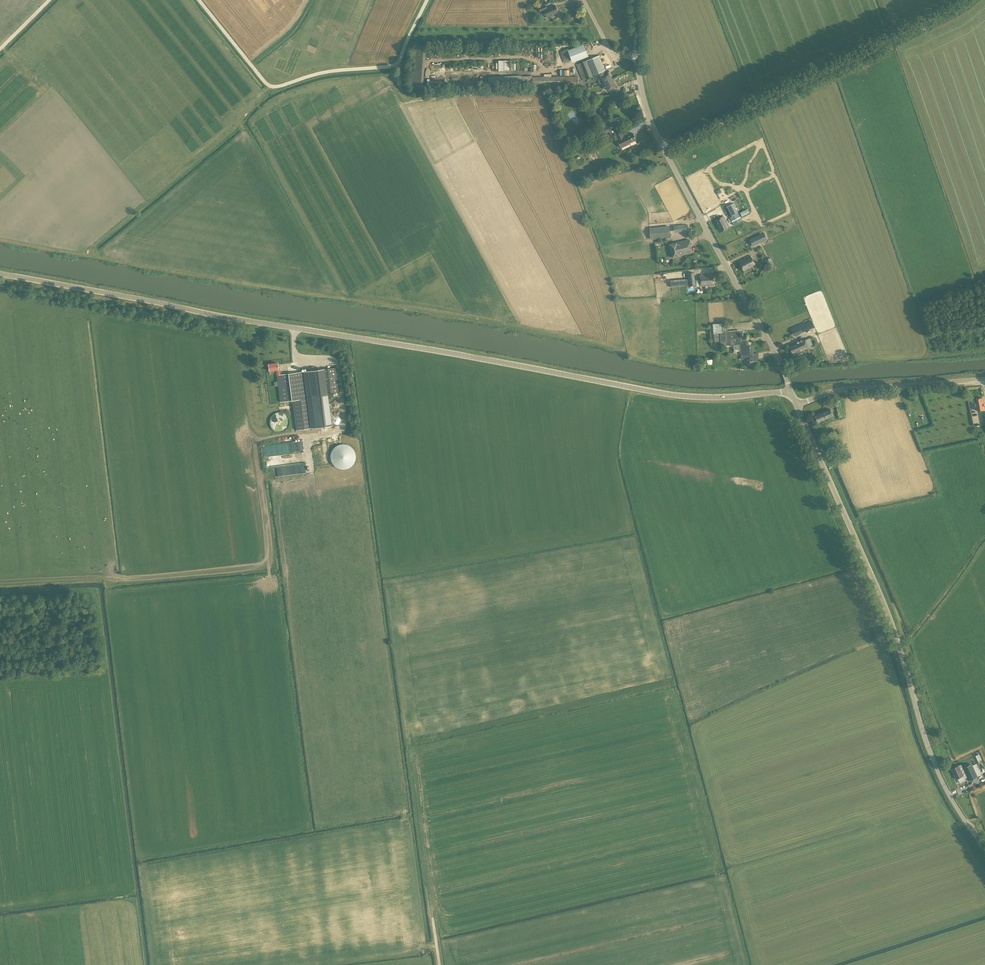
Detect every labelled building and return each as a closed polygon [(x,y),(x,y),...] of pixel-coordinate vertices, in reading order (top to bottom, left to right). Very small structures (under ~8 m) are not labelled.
[(544,10),(547,17),(558,13),(555,5),(547,9),(545,5),(538,8),(540,12),(544,10)] [(589,56),(584,44),(568,50),(568,49),(560,52),(564,63),(572,60),(573,62),(589,56)] [(590,76),(595,74),(603,70),(604,70),(599,56),(576,65),(583,81),(591,77),(590,76)] [(512,60),(496,60),(496,70),(515,70),(515,63),(512,63),(512,60)] [(599,85),(602,85),(612,79),(609,73),(606,75),(603,70),(595,74),(599,80),(598,82),(599,85)] [(533,78),(533,86),(579,86),(578,77),(533,78)] [(616,86),(612,79),(602,85),(603,87),(606,86),(608,90),(616,86)] [(611,134),(615,133),(621,131),(618,120),(612,122),(612,121),(606,123),(606,126),(599,128),(600,134),(610,131),(611,134)] [(617,143),(618,142),(621,148),(630,144),(630,143),(636,140),(633,133),(623,138),(621,134),(614,137),(617,143)] [(734,225),(742,221),(733,203),(724,208),(734,225)] [(713,218),(720,232),(729,227),(722,213),(713,218)] [(649,228),(650,239),(670,237),(669,226),(649,228)] [(753,246),(767,239),(764,232),(749,239),(753,246)] [(670,244),(673,257),(692,252),(689,240),(670,244)] [(751,255),(739,261),(744,271),(756,265),(751,255)] [(670,280),(671,287),(687,286),(687,287),(695,286),(694,272),(686,273),(687,279),(670,280)] [(696,287),(701,286),(714,285),(713,273),(700,274),(700,279),(695,279),(696,287)] [(791,328),(793,331),(794,335),(794,334),(799,333),(808,329),(805,322),(799,325),(793,328),(791,328)] [(741,355),(749,354),(754,354),(753,345),(749,345),(749,342),(741,342),(740,329),(722,331),(722,323),(713,324),(715,346),(734,345),(734,349),(741,349),(741,355)] [(809,338),(805,339),(805,338),(796,342),(797,344),(790,347),(792,353),(799,350),(800,351),(809,348),(808,346),(812,344),(809,338)] [(749,354),(741,355),(741,359),(750,358),(750,364),(758,363),(757,356),(750,357),(749,354)] [(277,363),(268,364),(269,370),(276,370),(278,382),(280,402),(292,400),(296,430),(312,428),(304,371),(281,374),(280,367),(278,367),(277,363)] [(336,367),(324,369),(327,392),(339,391),(336,367)] [(324,369),(304,371),(312,428),(324,426),(320,393),(326,393),(327,392),(324,369)] [(976,411),(978,410),(978,411),(984,409),(983,397),(975,399),(977,407),(976,407),(976,411)] [(830,408),(815,415),(818,422),(833,416),(830,408)] [(287,431),(288,413),(273,412),(272,430),(287,431)] [(302,441),(263,445),(266,467),(289,465),(288,462),(297,461),(296,453),(304,452),(302,441)] [(336,446),(335,446),(335,447),(334,447),(334,448),(333,448),(333,449),(332,449),(332,450),(332,451),(331,451),(331,452),(331,453),(330,454),(330,455),(330,456),(330,457),(330,458),(330,459),(331,459),(331,460),(331,461),(331,462),(332,462),(332,463),(332,464),(333,464),(333,465),(334,465),(334,466),(335,466),(335,467),(336,467),(337,467),(337,468),(338,468),(339,468),(339,469),(340,469),(341,469),(342,469),(343,469),(344,469),(345,469),(346,469),(346,468),(347,468),(348,468),(349,468),(349,467),(350,467),(350,466),(351,466),(352,465),(352,464),(353,464),(353,463),(354,463),(354,462),(354,461),(355,461),(355,460),(355,459),(355,458),(355,457),(355,456),(355,455),(355,454),(355,453),(355,452),(354,452),(354,451),(354,450),(353,450),(353,449),(352,448),(352,447),(351,447),(350,446),(349,446),(349,445),(348,445),(347,445),(347,444),(346,444),(345,444),(344,444),(343,444),(342,444),(341,444),(340,444),(339,444),(339,445),(338,445),(337,445),(336,446)] [(956,779),(963,775),(965,774),(968,781),(982,775),(976,763),(972,765),(972,764),(963,768),(961,764),(951,768),(956,779)]
